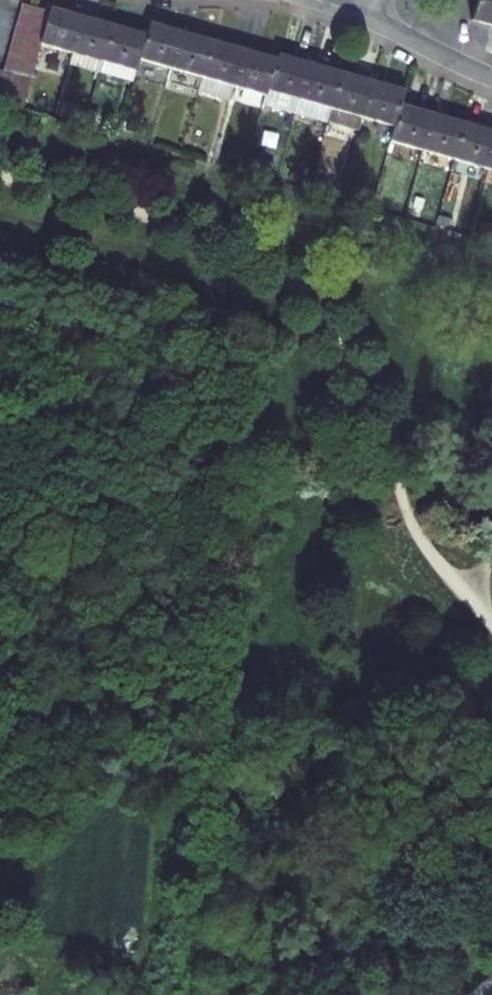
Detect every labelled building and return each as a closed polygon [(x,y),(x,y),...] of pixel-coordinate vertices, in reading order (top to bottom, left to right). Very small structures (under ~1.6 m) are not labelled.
[(470,23),(491,29),(491,0),(477,0),(470,23)] [(0,75),(0,106),(27,114),(45,49),(77,57),(110,66),(106,79),(138,87),(144,67),(209,84),(205,100),(236,108),(241,93),(272,101),(269,113),(301,122),(305,107),(338,117),(333,132),(365,140),(369,125),(402,135),(398,149),(491,176),(491,134),(408,110),(413,95),(285,57),(284,61),(155,26),(153,36),(43,6),(42,8),(28,4),(8,77),(0,75)] [(77,57),(73,70),(106,79),(110,66),(77,57)]
